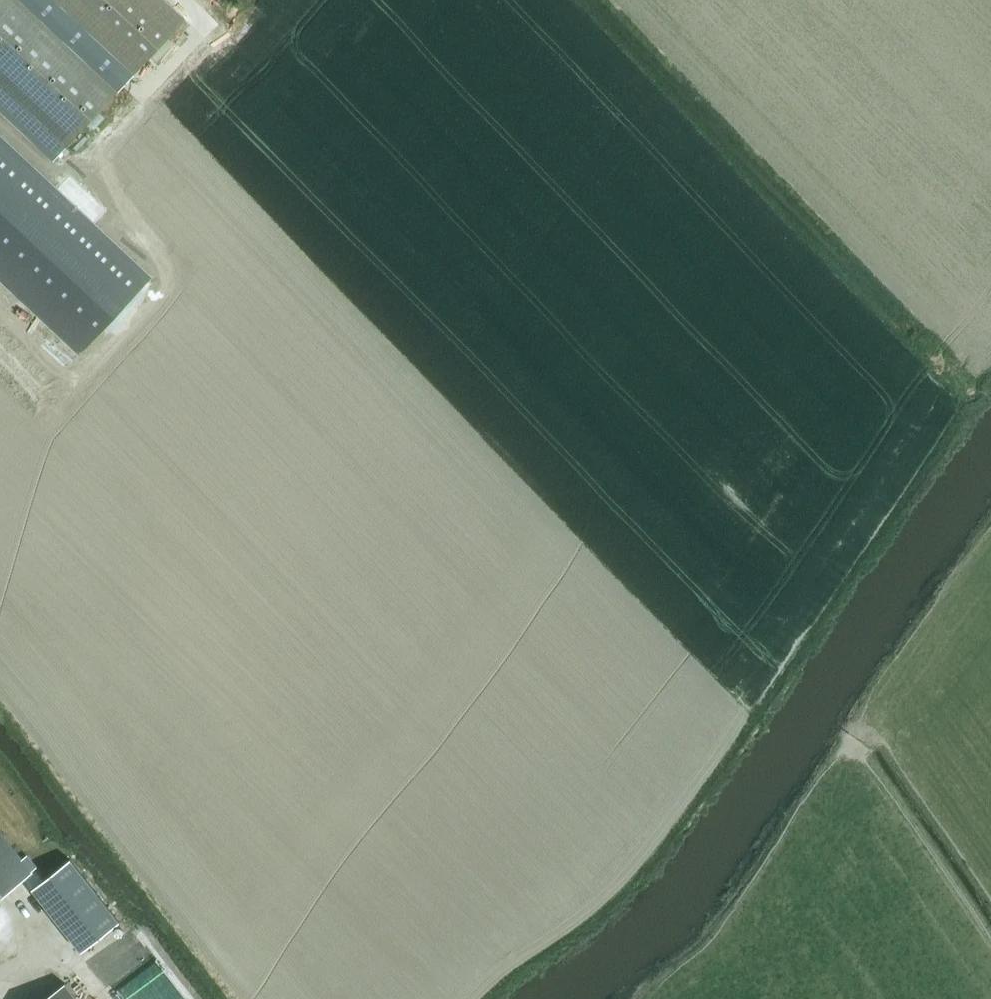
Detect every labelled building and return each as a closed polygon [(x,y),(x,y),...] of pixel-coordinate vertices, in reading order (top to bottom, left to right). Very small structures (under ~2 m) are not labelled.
[(53,158),(66,144),(67,145),(185,19),(165,0),(0,0),(0,108),(53,158)] [(89,345),(159,271),(0,122),(0,261),(89,345)] [(31,872),(0,833),(0,897),(31,872)] [(71,859),(32,889),(80,951),(119,921),(71,859)] [(63,981),(40,998),(77,998),(63,981)]
